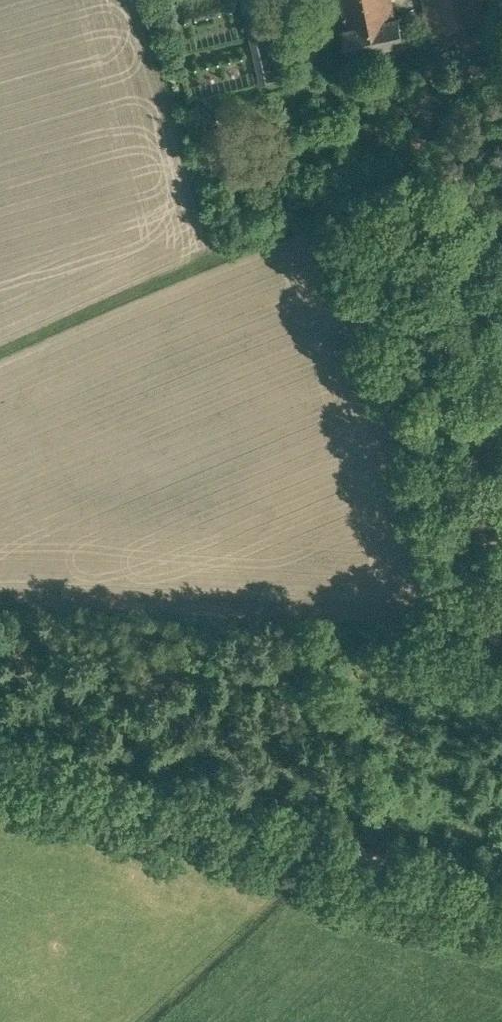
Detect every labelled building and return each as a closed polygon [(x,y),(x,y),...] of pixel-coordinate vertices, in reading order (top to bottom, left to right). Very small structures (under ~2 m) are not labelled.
[(347,54),(404,42),(399,17),(395,18),(391,0),(340,0),(346,28),(342,29),(347,54)] [(429,32),(484,19),(479,0),(422,0),(429,32)] [(283,79),(276,35),(266,37),(273,81),(283,79)]
